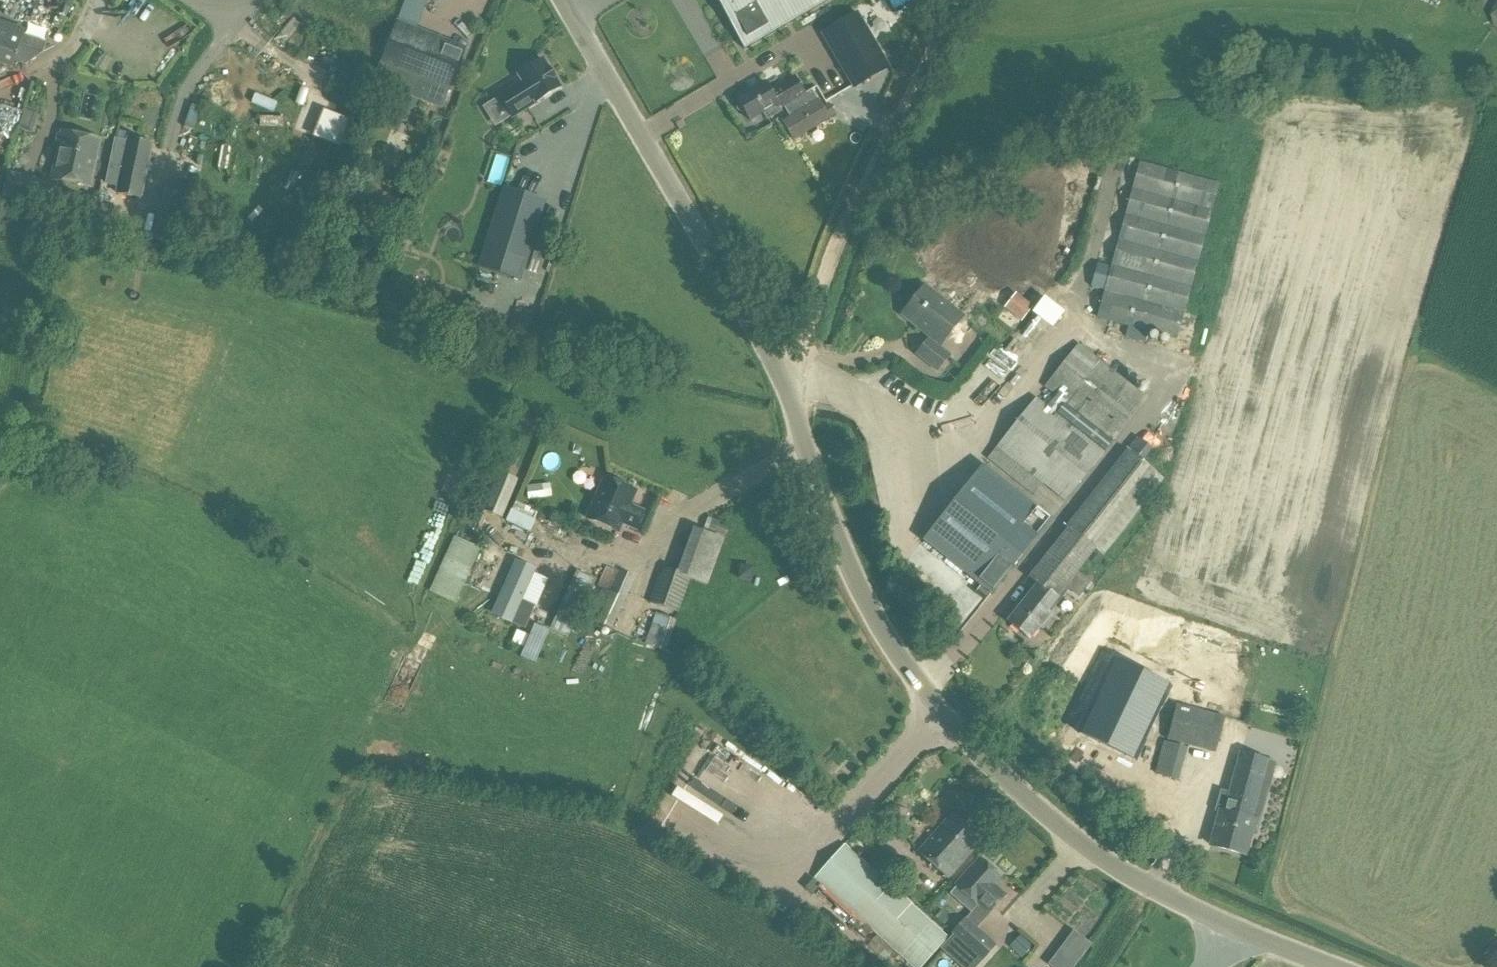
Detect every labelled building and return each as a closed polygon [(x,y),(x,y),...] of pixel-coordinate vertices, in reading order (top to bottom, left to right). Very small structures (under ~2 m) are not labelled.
[(396,24),(417,32),(429,0),(406,0),(396,24)] [(743,46),(744,47),(743,47),(744,48),(744,49),(743,49),(744,50),(830,0),(717,0),(743,46)] [(371,35),(318,14),(303,54),(356,74),(371,35)] [(839,24),(822,34),(835,57),(854,89),(854,88),(889,68),(857,14),(839,24)] [(11,68),(13,61),(25,65),(42,54),(48,39),(0,22),(0,64),(11,68)] [(396,24),(374,83),(431,104),(438,86),(449,90),(465,51),(417,32),(396,24)] [(515,88),(500,97),(512,118),(528,108),(536,103),(559,88),(547,68),(543,62),(519,77),(523,83),(515,88)] [(762,93),(745,103),(752,115),(762,132),(770,127),(776,137),(805,120),(799,110),(802,108),(793,93),(796,91),(786,73),(759,89),(762,93)] [(182,105),(179,130),(192,131),(194,106),(182,105)] [(776,137),(772,139),(778,149),(784,159),(800,150),(819,139),(807,119),(805,120),(776,137)] [(58,148),(51,179),(90,188),(100,141),(61,133),(60,136),(58,137),(56,145),(58,148)] [(116,140),(106,184),(118,186),(117,193),(141,198),(152,145),(145,144),(142,140),(139,140),(135,142),(128,140),(127,143),(116,140)] [(213,144),(213,166),(227,167),(227,145),(213,144)] [(1140,162),(1132,191),(1212,212),(1220,184),(1140,162)] [(169,180),(155,240),(185,248),(199,187),(169,180)] [(522,281),(546,203),(506,191),(482,269),(520,281),(522,281)] [(1132,191),(1125,215),(1206,238),(1212,212),(1132,191)] [(1125,215),(1118,242),(1199,263),(1206,238),(1125,215)] [(98,216),(94,230),(115,236),(119,222),(98,216)] [(1118,242),(1111,268),(1192,288),(1199,263),(1118,242)] [(1098,264),(1091,290),(1104,293),(1184,315),(1192,288),(1111,268),(1098,264)] [(924,287),(902,315),(930,337),(916,355),(937,371),(949,356),(935,345),(937,343),(938,344),(960,316),(924,287)] [(1128,326),(1152,332),(1178,339),(1184,315),(1104,293),(1097,317),(1128,326)] [(1016,294),(1007,305),(1023,318),(1031,307),(1016,294)] [(1128,326),(1126,337),(1148,343),(1152,332),(1128,326)] [(1080,342),(1043,389),(1054,398),(1047,407),(1056,413),(1063,405),(1112,444),(1149,397),(1080,342)] [(1036,398),(996,447),(1044,484),(1065,500),(1067,501),(1105,452),(1056,413),(1047,407),(1036,398)] [(970,434),(980,418),(970,411),(959,427),(970,434)] [(1068,528),(1103,556),(1163,481),(1146,468),(1157,454),(1138,439),(1068,528)] [(982,465),(923,541),(990,594),(1050,519),(982,465)] [(498,472),(482,511),(502,519),(518,480),(498,472)] [(606,478),(588,518),(620,532),(623,524),(638,530),(646,512),(631,506),(637,492),(606,478)] [(543,499),(542,487),(528,488),(529,500),(543,499)] [(1103,557),(1103,556),(1068,528),(1069,530),(1030,580),(1039,587),(1029,599),(1028,598),(1008,623),(1032,642),(1052,617),(1051,616),(1061,605),(1055,600),(1095,550),(1103,557)] [(454,538),(429,593),(455,607),(482,550),(454,538)] [(576,572),(550,631),(569,640),(587,600),(589,600),(597,581),(576,572)] [(515,573),(494,622),(522,634),(536,601),(525,596),(532,580),(515,573)] [(603,591),(590,622),(613,632),(634,582),(620,575),(611,594),(603,591)] [(979,604),(987,594),(974,583),(966,594),(979,604)] [(656,614),(644,646),(666,653),(676,621),(656,614)] [(464,621),(460,631),(476,636),(479,627),(464,621)] [(1168,689),(1114,662),(1079,734),(1133,760),(1168,689)] [(1209,754),(1217,715),(1166,705),(1158,744),(1209,754)] [(1220,812),(1210,848),(1245,857),(1250,836),(1256,838),(1268,790),(1259,787),(1266,761),(1240,754),(1239,754),(1224,813),(1220,812)] [(952,815),(918,853),(948,879),(981,842),(952,815)] [(814,878),(913,966),(923,966),(940,948),(960,966),(977,966),(995,946),(966,920),(948,939),(843,845),(814,878)] [(979,859),(955,886),(964,894),(959,899),(967,906),(972,901),(988,915),(1005,897),(995,887),(1002,879),(979,859)] [(1011,938),(999,952),(1014,965),(1026,951),(1011,938)]
